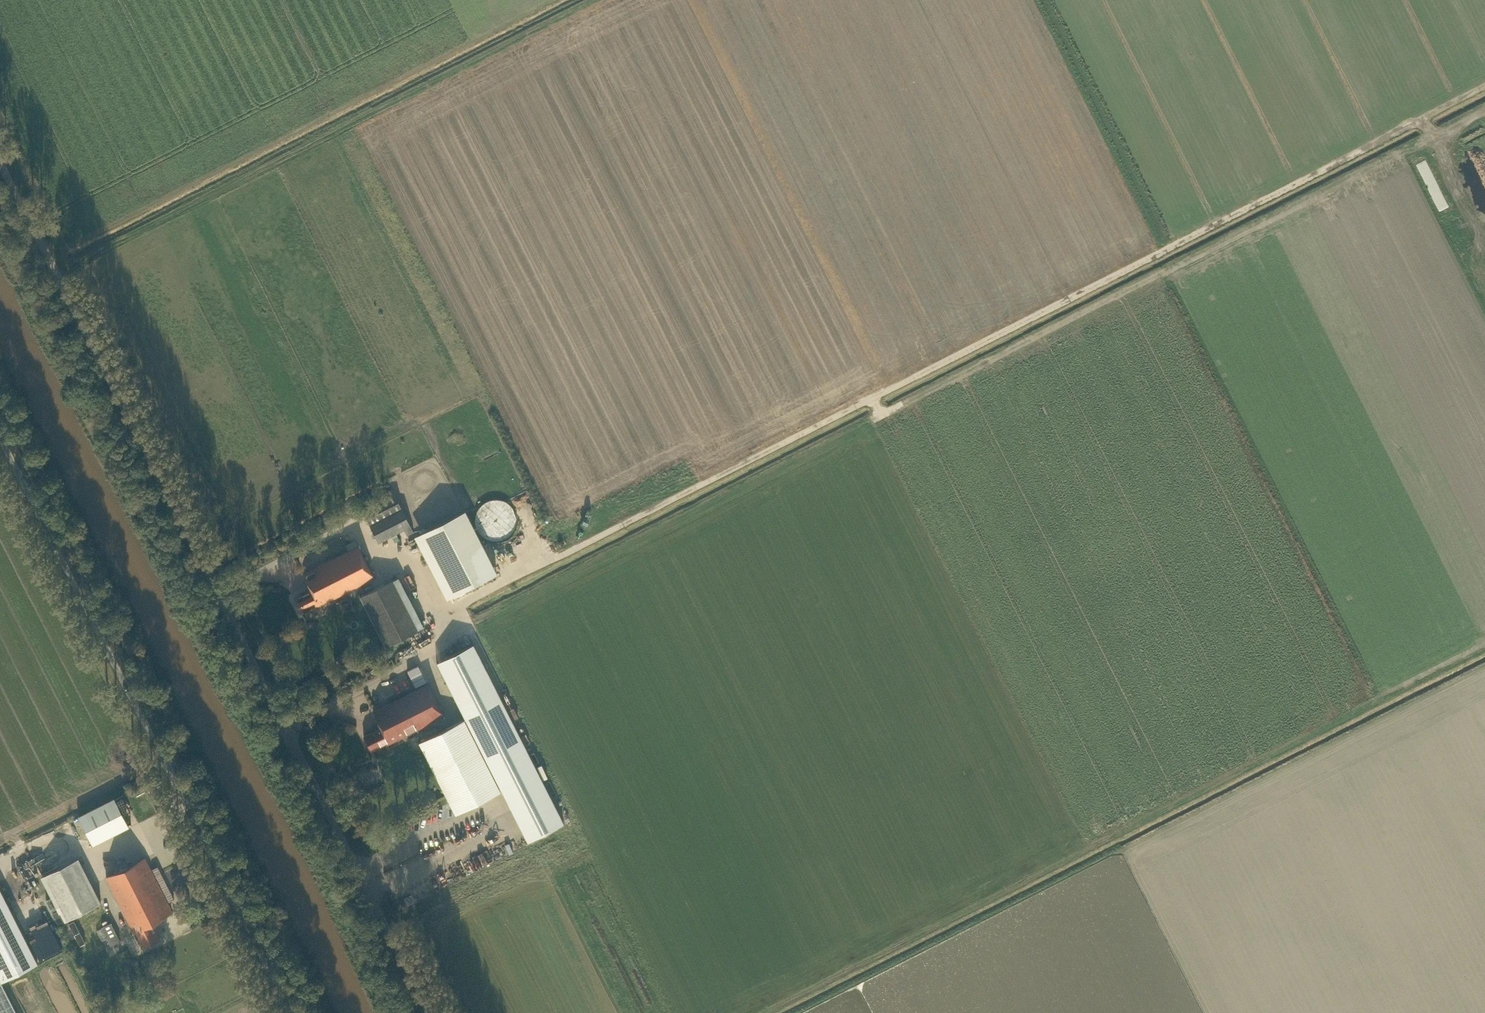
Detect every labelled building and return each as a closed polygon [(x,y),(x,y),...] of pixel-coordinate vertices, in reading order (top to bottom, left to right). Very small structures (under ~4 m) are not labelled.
[(392,494),(361,509),(378,543),(403,530),(410,526),(392,494)] [(464,511),(420,533),(451,596),(496,573),(464,511)] [(320,605),(325,603),(374,578),(357,547),(354,540),(345,545),(348,551),(304,574),(311,590),(293,599),(294,600),(300,613),(308,609),(310,612),(313,613),(320,609),(321,606),(320,605)] [(422,623),(419,618),(398,577),(359,596),(384,647),(423,627),(422,623)] [(473,644),(436,663),(528,844),(565,826),(473,644)] [(394,658),(406,651),(402,646),(391,652),(394,658)] [(347,654),(332,660),(334,665),(349,658),(347,654)] [(415,667),(405,670),(410,684),(420,681),(415,667)] [(386,745),(443,716),(428,685),(374,711),(382,728),(363,738),(370,751),(385,743),(386,745)] [(463,719),(419,742),(455,814),(500,791),(463,719)] [(114,798),(78,816),(92,845),(128,827),(114,798)] [(450,855),(453,860),(463,854),(460,849),(450,855)] [(77,858),(41,877),(64,921),(99,903),(77,858)] [(151,922),(172,912),(144,859),(105,878),(133,934),(136,932),(144,948),(159,940),(151,922)] [(0,982),(37,963),(0,890),(0,981),(0,982)] [(119,941),(110,923),(100,928),(109,946),(119,941)] [(0,982),(0,981),(0,1012),(16,1012),(0,982)]
